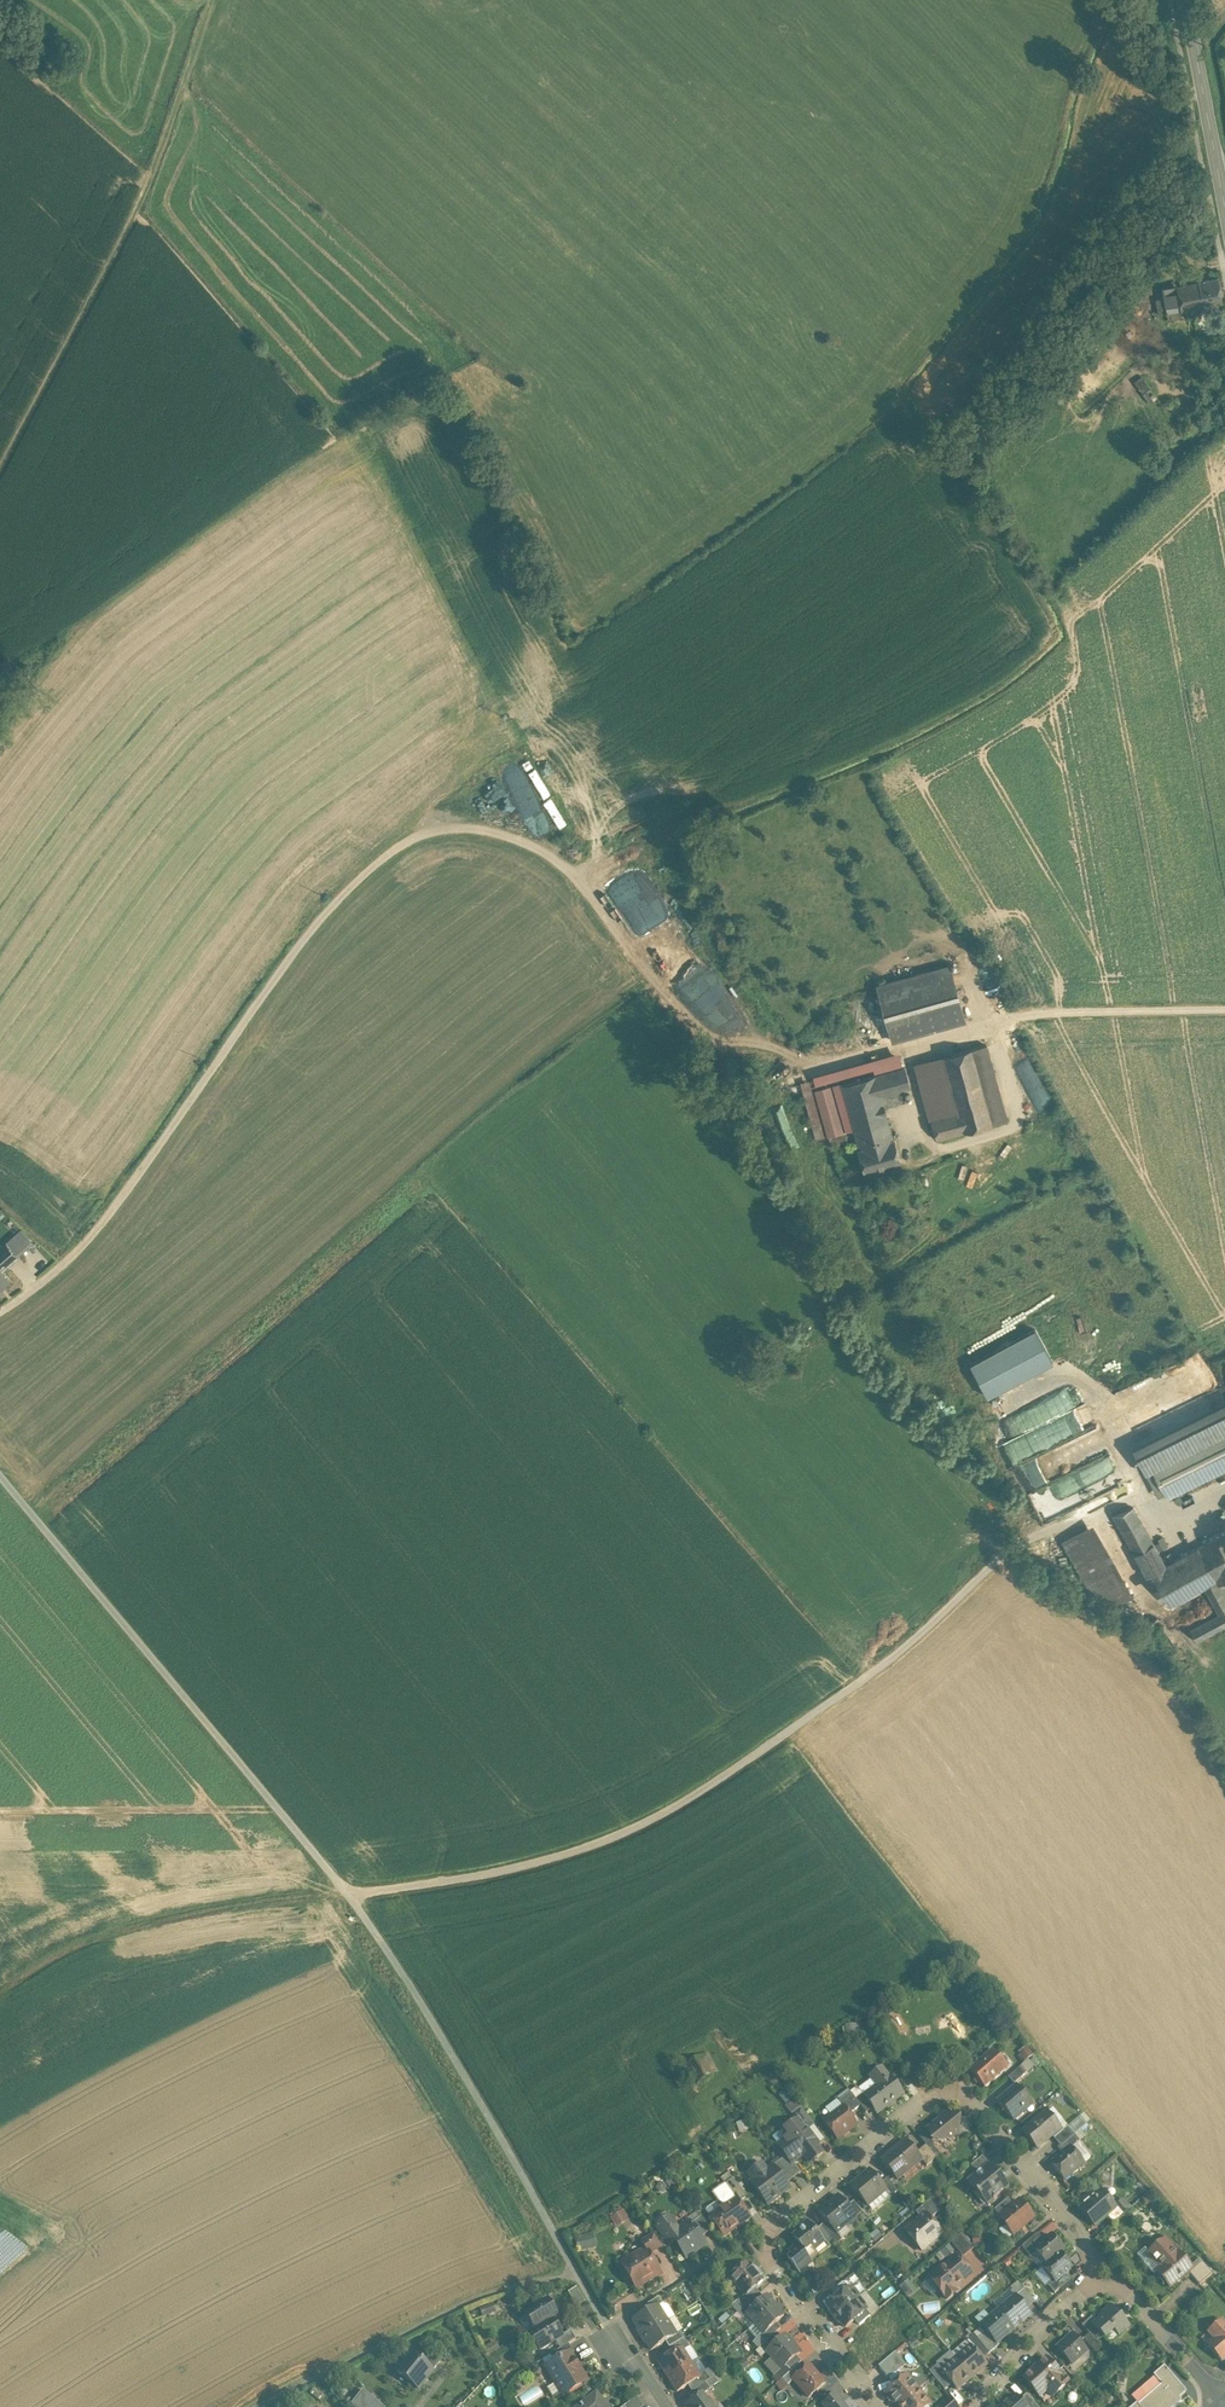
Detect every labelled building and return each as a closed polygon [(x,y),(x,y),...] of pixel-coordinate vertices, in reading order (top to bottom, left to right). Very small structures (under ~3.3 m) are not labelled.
[(1218,277),(1198,281),(1199,306),(1223,301),(1218,277)] [(1198,281),(1162,288),(1164,298),(1167,312),(1168,312),(1187,308),(1199,306),(1198,281)] [(1164,298),(1157,299),(1159,313),(1167,312),(1164,298)] [(1199,306),(1187,308),(1188,315),(1188,318),(1201,316),(1199,306)] [(1187,308),(1168,312),(1169,319),(1188,315),(1187,308)] [(1141,375),(1134,381),(1150,402),(1157,396),(1141,375)] [(949,965),(878,985),(893,1040),(965,1020),(949,965)] [(1008,1119),(987,1044),(972,1048),(993,1123),(1008,1119)] [(972,1048),(912,1064),(918,1085),(944,1078),(947,1089),(931,1094),(926,1102),(937,1139),(993,1123),(972,1048)] [(895,1058),(839,1074),(851,1116),(854,1129),(888,1120),(885,1107),(881,1095),(903,1089),(910,1087),(905,1066),(898,1068),(895,1058)] [(1022,1080),(1034,1110),(1050,1103),(1038,1074),(1022,1080)] [(903,1089),(881,1095),(885,1107),(907,1101),(903,1089)] [(851,1116),(825,1123),(831,1143),(847,1139),(846,1131),(854,1129),(851,1116)] [(888,1120),(854,1129),(860,1148),(858,1148),(865,1171),(901,1161),(894,1138),(893,1138),(888,1120)] [(1010,1195),(1023,1187),(1016,1173),(1002,1181),(1010,1195)] [(999,1189),(1007,1202),(1011,1200),(1003,1186),(999,1189)] [(7,1241),(0,1248),(0,1255),(7,1263),(17,1254),(7,1241)] [(10,1279),(1,1269),(7,1263),(0,1255),(0,1288),(10,1279)] [(1102,1291),(1097,1293),(1101,1304),(1106,1302),(1102,1291)] [(1036,1326),(969,1358),(986,1393),(1053,1360),(1036,1326)] [(1015,1413),(1022,1429),(1073,1405),(1066,1390),(1015,1413)] [(1090,1426),(1080,1404),(1026,1427),(1027,1429),(1006,1438),(1016,1459),(1090,1426)] [(1150,1461),(1167,1497),(1224,1469),(1224,1424),(1150,1461)] [(1166,1564),(1133,1506),(1113,1514),(1147,1575),(1152,1572),(1170,1605),(1204,1586),(1219,1613),(1191,1628),(1197,1640),(1224,1625),(1224,1596),(1218,1584),(1201,1545),(1166,1564)] [(1134,1594),(1087,1526),(1062,1540),(1093,1595),(1110,1607),(1134,1594)] [(1207,1538),(1208,1540),(1201,1545),(1218,1584),(1224,1581),(1224,1530),(1207,1538)] [(1159,1548),(1168,1544),(1163,1534),(1154,1539),(1159,1548)] [(1169,1544),(1160,1549),(1166,1561),(1175,1557),(1169,1544)] [(1027,2046),(1016,2053),(1022,2062),(1033,2054),(1027,2046)] [(969,2071),(975,2078),(972,2080),(976,2085),(979,2082),(985,2089),(1004,2072),(997,2065),(1002,2061),(993,2051),(980,2062),(969,2071)] [(703,2059),(713,2078),(720,2074),(710,2055),(703,2059)] [(976,2056),(965,2066),(969,2071),(980,2062),(976,2056)] [(703,2059),(688,2067),(698,2086),(713,2078),(703,2059)] [(1021,2067),(1008,2078),(1014,2085),(1026,2074),(1021,2067)] [(879,2071),(878,2070),(873,2074),(874,2075),(871,2077),(878,2087),(865,2097),(864,2097),(873,2109),(877,2114),(903,2095),(890,2078),(889,2078),(882,2069),(879,2071)] [(1030,2103),(1016,2086),(998,2102),(1014,2121),(1024,2112),(1022,2110),(1030,2103)] [(850,2093),(838,2102),(843,2108),(843,2107),(849,2115),(861,2106),(856,2100),(850,2093)] [(856,2100),(861,2106),(866,2114),(873,2109),(864,2097),(865,2097),(863,2095),(856,2100)] [(795,2103),(788,2109),(792,2115),(800,2109),(795,2103)] [(843,2108),(824,2122),(837,2139),(856,2125),(849,2115),(843,2107),(843,2108)] [(814,2126),(801,2109),(800,2109),(792,2115),(798,2124),(801,2122),(808,2131),(814,2126)] [(1052,2109),(1023,2132),(1037,2149),(1052,2137),(1054,2139),(1067,2127),(1052,2109)] [(940,2114),(940,2120),(927,2131),(933,2138),(932,2142),(933,2142),(942,2143),(945,2140),(950,2141),(953,2138),(953,2136),(958,2136),(959,2123),(953,2123),(954,2115),(940,2114)] [(1080,2117),(1068,2128),(1075,2136),(1087,2125),(1080,2117)] [(798,2124),(786,2133),(784,2130),(772,2138),(786,2157),(790,2162),(791,2162),(802,2154),(809,2164),(823,2153),(817,2146),(819,2144),(812,2136),(808,2131),(801,2122),(798,2124)] [(1067,2127),(1054,2139),(1061,2148),(1075,2136),(1068,2128),(1067,2127)] [(933,2138),(927,2131),(919,2137),(926,2146),(930,2150),(933,2147),(933,2142),(932,2142),(933,2138)] [(1061,2148),(1058,2150),(1063,2156),(1072,2148),(1072,2149),(1080,2142),(1075,2136),(1061,2148)] [(905,2141),(882,2160),(898,2180),(921,2161),(922,2160),(916,2154),(905,2141)] [(930,2150),(926,2146),(916,2154),(922,2160),(921,2161),(927,2167),(937,2158),(930,2150)] [(1072,2149),(1072,2148),(1063,2156),(1051,2165),(1064,2180),(1084,2163),(1072,2149)] [(790,2162),(786,2157),(781,2161),(794,2179),(801,2173),(793,2163),(792,2164),(791,2162),(790,2162)] [(982,2157),(971,2167),(978,2175),(989,2165),(982,2157)] [(794,2179),(781,2161),(773,2167),(781,2177),(783,2177),(788,2183),(794,2179)] [(762,2164),(749,2175),(754,2182),(751,2184),(757,2192),(756,2197),(762,2198),(768,2206),(790,2189),(781,2177),(773,2167),(768,2171),(762,2164)] [(978,2175),(968,2183),(977,2194),(976,2194),(978,2196),(979,2196),(988,2206),(1010,2187),(1004,2180),(1005,2179),(997,2171),(996,2172),(989,2165),(978,2175)] [(870,2171),(851,2186),(868,2207),(886,2191),(887,2191),(881,2184),(870,2171)] [(898,2191),(887,2178),(881,2184),(887,2191),(886,2191),(891,2197),(898,2191)] [(747,2196),(734,2179),(726,2185),(733,2195),(736,2193),(741,2201),(747,2196)] [(1090,2196),(1088,2194),(1080,2200),(1085,2206),(1083,2209),(1096,2224),(1115,2208),(1102,2192),(1096,2198),(1092,2194),(1090,2196)] [(848,2207),(839,2197),(819,2213),(826,2222),(837,2234),(856,2217),(848,2207)] [(1008,2198),(994,2210),(998,2215),(1002,2212),(1004,2215),(1014,2206),(1008,2198)] [(1123,2198),(1116,2205),(1124,2213),(1131,2206),(1123,2198)] [(736,2199),(721,2209),(717,2204),(715,2204),(707,2209),(707,2212),(724,2237),(750,2219),(736,2199)] [(933,2199),(916,2213),(921,2219),(925,2215),(930,2220),(942,2210),(933,2199)] [(1034,2218),(1020,2201),(1014,2206),(1004,2215),(999,2219),(1013,2235),(1034,2218)] [(862,2212),(853,2202),(848,2207),(856,2217),(862,2212)] [(610,2216),(615,2227),(629,2220),(623,2209),(610,2216)] [(921,2219),(905,2232),(922,2252),(942,2235),(930,2220),(925,2215),(921,2219)] [(711,2231),(701,2217),(694,2222),(704,2235),(711,2231)] [(670,2219),(658,2227),(671,2246),(675,2242),(672,2238),(673,2237),(675,2239),(681,2235),(679,2232),(670,2219)] [(690,2224),(679,2232),(681,2235),(675,2239),(673,2237),(672,2238),(675,2242),(686,2257),(705,2244),(700,2238),(704,2235),(694,2222),(691,2225),(690,2224)] [(815,2231),(808,2222),(801,2228),(803,2229),(793,2238),(799,2245),(789,2253),(794,2259),(791,2262),(799,2273),(812,2262),(804,2253),(811,2247),(814,2250),(824,2242),(815,2231)] [(837,2234),(826,2222),(821,2227),(831,2239),(837,2234)] [(831,2239),(821,2227),(815,2231),(824,2242),(829,2247),(834,2243),(831,2239)] [(28,2249),(0,2232),(0,2274),(28,2249)] [(576,2236),(580,2250),(596,2247),(593,2232),(576,2236)] [(962,2234),(951,2243),(963,2258),(974,2249),(962,2234)] [(1037,2234),(1022,2247),(1030,2257),(1036,2253),(1034,2250),(1044,2242),(1037,2234)] [(654,2235),(642,2242),(646,2250),(646,2249),(649,2255),(662,2247),(654,2235)] [(1044,2242),(1034,2250),(1036,2253),(1046,2265),(1060,2254),(1061,2254),(1064,2251),(1052,2236),(1044,2242)] [(1177,2254),(1164,2239),(1154,2248),(1161,2256),(1154,2262),(1156,2264),(1156,2263),(1161,2269),(1156,2273),(1169,2288),(1182,2276),(1185,2279),(1190,2275),(1194,2271),(1194,2270),(1179,2253),(1177,2254)] [(646,2250),(624,2264),(623,2267),(635,2287),(639,2288),(659,2275),(660,2272),(657,2267),(655,2266),(651,2260),(652,2259),(649,2255),(646,2249),(646,2250)] [(1061,2254),(1060,2254),(1046,2265),(1042,2268),(1053,2281),(1055,2283),(1065,2275),(1069,2271),(1070,2265),(1061,2254)] [(972,2274),(957,2256),(935,2274),(938,2278),(933,2283),(947,2300),(956,2292),(954,2289),(972,2274)] [(762,2281),(746,2263),(730,2278),(745,2295),(746,2296),(754,2288),(762,2281)] [(1202,2263),(1194,2270),(1194,2271),(1190,2275),(1199,2285),(1212,2274),(1202,2263)] [(1065,2275),(1055,2283),(1053,2281),(1047,2285),(1055,2294),(1070,2281),(1065,2275)] [(907,2280),(899,2287),(907,2297),(916,2290),(907,2280)] [(843,2283),(832,2292),(836,2298),(847,2289),(843,2283)] [(585,2303),(577,2288),(568,2293),(577,2308),(585,2303)] [(754,2288),(746,2296),(745,2295),(737,2302),(731,2307),(737,2313),(754,2299),(759,2294),(754,2288)] [(836,2298),(827,2306),(831,2311),(834,2311),(838,2316),(860,2298),(854,2291),(849,2291),(847,2289),(836,2298)] [(1035,2302),(1024,2290),(1015,2297),(1026,2310),(1035,2302)] [(758,2304),(747,2314),(747,2315),(756,2324),(775,2307),(767,2297),(758,2304)] [(1015,2297),(998,2311),(1014,2330),(1030,2316),(1026,2310),(1015,2297)] [(659,2298),(644,2307),(648,2313),(658,2307),(659,2307),(663,2305),(659,2298)] [(860,2298),(838,2316),(842,2321),(842,2323),(846,2328),(855,2320),(866,2311),(864,2309),(865,2304),(860,2298)] [(754,2299),(737,2313),(743,2319),(747,2315),(747,2314),(758,2304),(754,2299)] [(548,2301),(526,2314),(536,2331),(552,2320),(558,2317),(548,2301)] [(648,2313),(634,2322),(643,2336),(667,2321),(659,2307),(658,2307),(648,2313)] [(775,2307),(756,2324),(756,2325),(749,2330),(757,2338),(759,2337),(763,2333),(764,2334),(776,2324),(784,2317),(775,2307)] [(1110,2307),(1102,2315),(1103,2316),(1096,2323),(1093,2326),(1103,2337),(1104,2338),(1113,2330),(1119,2336),(1129,2328),(1110,2307)] [(870,2317),(866,2311),(855,2320),(860,2325),(870,2317)] [(1014,2330),(998,2311),(982,2325),(987,2331),(997,2344),(998,2343),(1014,2330)] [(1091,2317),(1082,2326),(1089,2334),(1096,2343),(1103,2337),(1093,2326),(1096,2323),(1091,2317)] [(536,2331),(523,2338),(524,2339),(531,2334),(541,2350),(555,2341),(562,2337),(562,2336),(552,2320),(536,2331)] [(667,2321),(643,2336),(651,2351),(666,2342),(676,2336),(676,2335),(667,2321)] [(1220,2322),(1210,2331),(1217,2338),(1208,2346),(1222,2361),(1224,2358),(1224,2328),(1220,2322)] [(776,2324),(764,2334),(763,2333),(759,2337),(765,2344),(776,2334),(781,2329),(776,2324)] [(570,2331),(562,2336),(562,2337),(555,2341),(560,2350),(569,2345),(576,2340),(570,2331)] [(997,2344),(987,2331),(977,2339),(990,2354),(1000,2345),(998,2343),(997,2344)] [(676,2336),(666,2342),(669,2348),(684,2339),(680,2333),(676,2335),(676,2336)] [(776,2334),(765,2343),(770,2349),(781,2339),(776,2334)] [(1087,2351),(1073,2334),(1057,2349),(1071,2365),(1087,2351)] [(1096,2343),(1089,2334),(1084,2339),(1097,2354),(1102,2349),(1096,2343)] [(977,2339),(974,2335),(966,2341),(971,2347),(982,2360),(990,2354),(977,2339)] [(770,2349),(767,2352),(782,2370),(786,2367),(797,2357),(800,2354),(784,2336),(781,2339),(770,2349)] [(765,2344),(759,2337),(757,2338),(756,2339),(756,2340),(754,2342),(759,2348),(765,2344)] [(690,2347),(684,2339),(669,2348),(666,2350),(670,2357),(682,2349),(683,2351),(690,2347)] [(560,2350),(550,2356),(542,2361),(547,2368),(570,2354),(571,2355),(574,2353),(569,2345),(560,2350)] [(982,2360),(971,2347),(956,2359),(972,2378),(986,2365),(982,2360)] [(683,2351),(682,2349),(670,2357),(659,2363),(668,2378),(691,2364),(683,2351)] [(420,2361),(411,2353),(396,2371),(419,2389),(433,2372),(420,2361)] [(440,2363),(427,2353),(420,2361),(433,2372),(440,2363)] [(905,2365),(895,2353),(878,2367),(889,2379),(905,2365)] [(570,2354),(547,2368),(558,2386),(550,2390),(550,2392),(553,2397),(555,2398),(562,2394),(564,2396),(587,2382),(586,2381),(589,2379),(584,2369),(581,2371),(571,2355),(570,2354)] [(797,2357),(786,2367),(791,2372),(799,2365),(802,2362),(797,2357)] [(972,2378),(956,2359),(942,2371),(952,2384),(957,2390),(972,2378)] [(1046,2359),(1024,2379),(1039,2397),(1051,2387),(1058,2394),(1068,2385),(1058,2372),(1046,2359)] [(699,2376),(691,2364),(668,2378),(677,2392),(688,2386),(700,2378),(699,2376)] [(791,2372),(783,2379),(788,2385),(793,2381),(793,2380),(804,2370),(799,2365),(791,2372)] [(952,2384),(942,2371),(938,2365),(929,2372),(945,2390),(952,2384)] [(825,2384),(809,2366),(804,2370),(793,2380),(793,2381),(809,2398),(825,2384)] [(1074,2379),(1063,2367),(1058,2372),(1068,2385),(1074,2379)] [(1138,2406),(1136,2404),(1133,2406),(1180,2406),(1184,2404),(1180,2399),(1187,2393),(1165,2367),(1154,2376),(1162,2385),(1138,2406)] [(705,2372),(699,2376),(700,2378),(688,2386),(692,2393),(706,2383),(710,2380),(705,2372)] [(906,2376),(886,2393),(897,2406),(918,2390),(906,2376)] [(692,2393),(688,2396),(693,2402),(702,2395),(703,2395),(711,2390),(706,2383),(692,2393)] [(519,2394),(523,2403),(542,2395),(538,2385),(519,2394)] [(918,2390),(897,2406),(928,2406),(930,2405),(918,2390)] [(363,2391),(351,2406),(352,2406),(383,2406),(363,2391)] [(597,2394),(580,2406),(607,2406),(597,2394)] [(686,2406),(687,2406),(709,2406),(710,2406),(711,2402),(709,2400),(705,2399),(703,2395),(702,2395),(693,2402),(686,2406)] [(823,2405),(825,2406),(838,2406),(841,2405),(842,2403),(836,2395),(823,2405)] [(1027,2395),(1020,2401),(1026,2406),(1038,2406),(1027,2395)] [(1009,2403),(1008,2402),(1003,2406),(1004,2406),(1026,2406),(1020,2401),(1016,2397),(1009,2403)] [(941,2406),(958,2406),(951,2399),(941,2406)]
